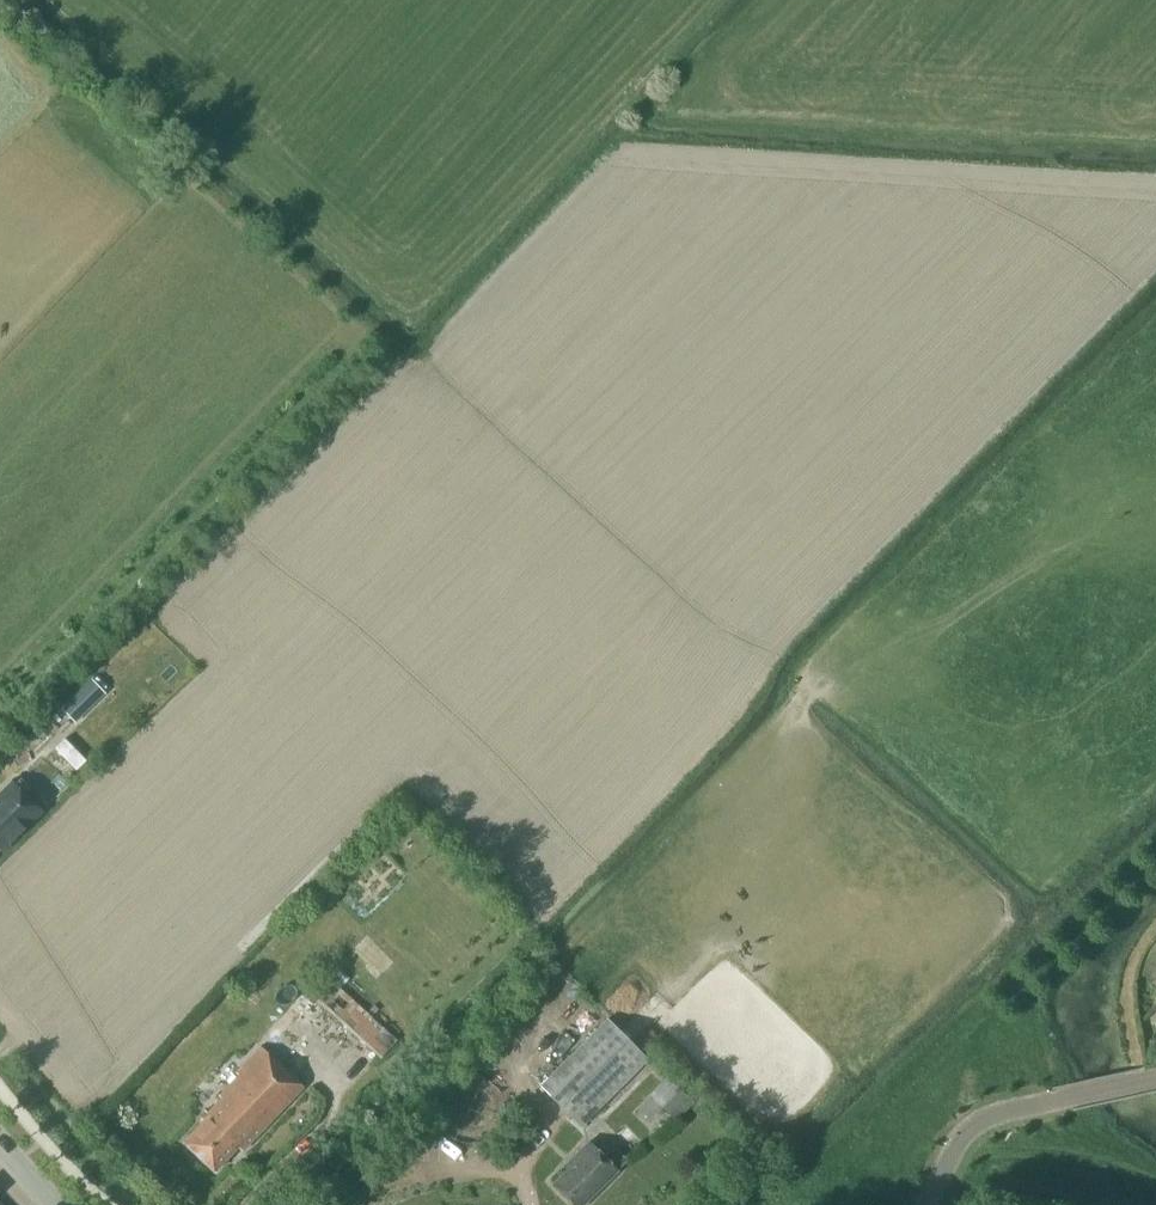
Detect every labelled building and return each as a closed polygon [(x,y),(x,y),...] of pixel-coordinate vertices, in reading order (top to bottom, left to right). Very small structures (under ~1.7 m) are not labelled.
[(92,680),(63,709),(77,723),(107,694),(92,680)] [(78,757),(88,745),(67,726),(56,738),(78,757)] [(1,850),(3,852),(44,812),(12,779),(0,791),(0,852),(1,850)] [(348,979),(339,971),(333,978),(342,986),(348,979)] [(328,976),(310,994),(380,1058),(397,1040),(394,1038),(395,1037),(328,976)] [(242,1012),(250,1002),(242,996),(234,1006),(242,1012)] [(580,1126),(648,1059),(607,1018),(540,1086),(580,1126)] [(245,1147),(303,1086),(261,1046),(236,1072),(239,1075),(202,1113),(207,1117),(184,1141),(214,1171),(232,1153),(242,1162),(247,1157),(245,1154),(249,1151),(245,1147)] [(695,1102),(681,1088),(661,1108),(676,1122),(695,1102)] [(575,1204),(583,1204),(628,1160),(620,1152),(610,1163),(589,1141),(573,1158),(576,1161),(553,1184),(575,1204)]
